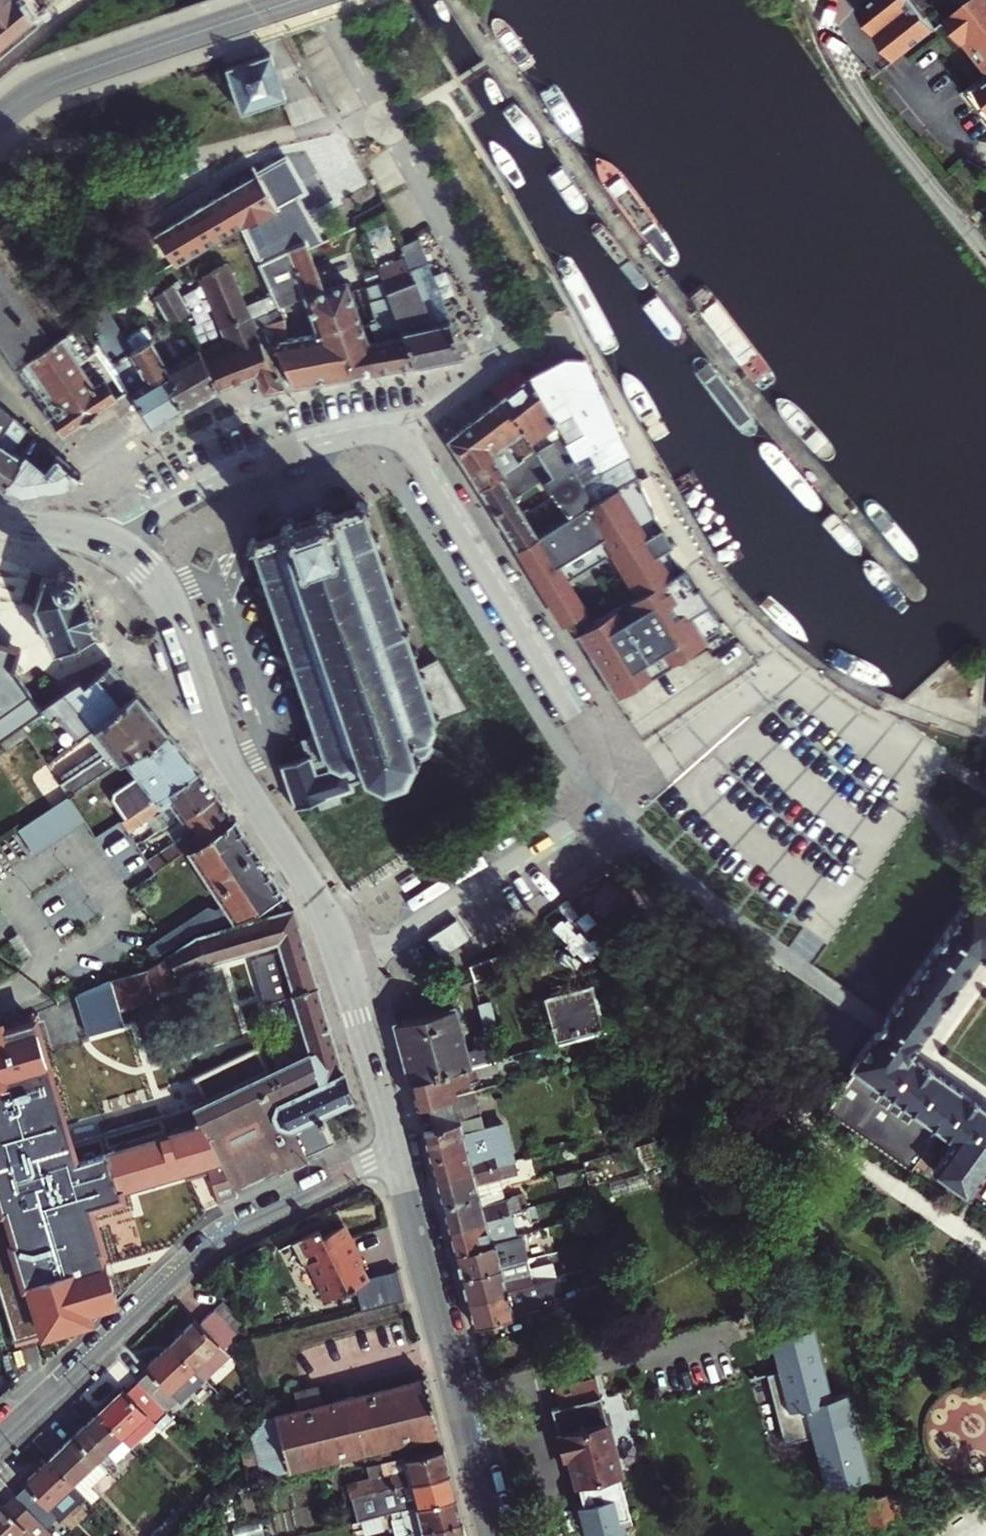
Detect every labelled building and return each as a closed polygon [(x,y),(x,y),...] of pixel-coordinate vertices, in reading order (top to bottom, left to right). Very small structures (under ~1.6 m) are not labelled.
[(38,17),(28,3),(26,4),(23,0),(0,0),(0,48),(38,17)] [(909,0),(874,0),(854,16),(893,64),(934,31),(909,0)] [(919,11),(933,0),(911,0),(919,11)] [(951,12),(985,58),(985,0),(967,0),(960,6),(951,12)] [(284,47),(221,68),(237,112),(278,98),(281,105),(312,95),(284,47)] [(287,155),(257,171),(278,206),(243,222),(258,259),(303,235),(304,239),(317,235),(298,197),(309,192),(287,155)] [(154,233),(175,264),(243,222),(278,206),(257,171),(154,233)] [(361,222),(365,232),(391,219),(386,210),(361,222)] [(265,322),(291,384),(299,382),(348,373),(340,333),(314,263),(304,239),(303,235),(258,259),(267,280),(291,267),(306,304),(279,309),(281,313),(265,322)] [(405,257),(394,261),(399,273),(427,263),(417,239),(400,246),(405,257)] [(323,259),(314,263),(340,333),(348,373),(371,369),(365,341),(371,339),(367,324),(359,326),(340,270),(329,274),(323,259)] [(378,267),(381,276),(412,361),(456,353),(444,318),(446,316),(427,263),(399,273),(394,261),(378,267)] [(205,353),(224,389),(254,372),(261,389),(291,384),(265,322),(281,313),(271,316),(255,324),(230,268),(208,277),(229,328),(225,331),(230,341),(205,353)] [(365,341),(371,369),(412,361),(381,276),(370,280),(376,296),(368,299),(376,322),(367,324),(371,339),(365,341)] [(162,297),(176,326),(187,320),(197,316),(186,295),(192,292),(188,285),(162,297)] [(128,296),(80,315),(98,336),(100,336),(132,391),(156,428),(171,419),(184,412),(175,395),(190,385),(156,337),(128,296)] [(265,304),(271,316),(281,313),(279,309),(275,299),(265,304)] [(156,337),(190,385),(175,395),(184,412),(224,389),(205,353),(187,320),(176,326),(191,358),(184,361),(166,332),(156,337)] [(65,335),(29,357),(60,406),(51,412),(63,432),(121,398),(108,376),(96,382),(80,358),(65,335)] [(564,361),(528,379),(559,426),(576,414),(586,430),(570,442),(576,451),(584,452),(614,431),(584,362),(564,361)] [(537,485),(548,502),(561,494),(567,504),(555,512),(560,520),(632,475),(614,431),(584,452),(576,451),(570,442),(559,426),(528,379),(500,400),(537,457),(549,476),(537,485)] [(500,400),(480,414),(503,448),(503,447),(510,443),(524,466),(537,457),(500,400)] [(14,413),(1,401),(0,403),(0,431),(14,413)] [(22,451),(15,446),(29,427),(14,413),(0,431),(0,479),(22,451)] [(537,457),(524,466),(530,474),(523,478),(503,447),(503,448),(480,414),(443,442),(513,549),(533,536),(511,502),(537,485),(549,476),(537,457)] [(0,479),(0,480),(20,486),(61,482),(68,478),(79,473),(35,433),(22,451),(0,479)] [(655,528),(632,475),(513,549),(531,577),(555,613),(558,611),(572,633),(590,622),(562,578),(606,549),(636,593),(677,567),(664,547),(662,543),(661,540),(655,528)] [(418,744),(428,746),(427,745),(429,736),(434,736),(435,731),(430,730),(428,725),(435,722),(435,720),(417,667),(413,655),(417,654),(415,647),(411,648),(406,633),(410,632),(408,625),(404,627),(400,615),(404,614),(401,604),(397,605),(391,588),(395,587),(393,580),(389,581),(384,565),(388,564),(386,559),(382,560),(376,542),(380,541),(378,535),(374,536),(373,533),(366,511),(368,509),(367,506),(361,502),(357,503),(355,509),(336,516),(335,514),(331,515),(330,513),(327,514),(326,511),(321,513),(320,510),(303,515),(286,520),(287,525),(283,526),(276,536),(258,542),(253,539),(249,540),(248,546),(245,546),(247,552),(251,551),(259,576),(255,578),(257,584),(261,583),(266,598),(263,599),(265,605),(268,604),(274,621),(271,622),(273,629),(276,628),(282,645),(278,646),(280,652),(284,651),(288,665),(284,666),(287,672),(290,671),(296,689),(292,690),(294,695),(298,694),(304,712),(300,713),(301,718),(305,717),(311,734),(296,738),(298,744),(294,745),(296,751),(300,750),(303,761),(279,768),(278,765),(272,766),(274,770),(271,771),(272,776),(276,775),(282,793),(278,794),(279,798),(283,797),(288,813),(289,813),(302,809),(304,814),(323,808),(322,805),(330,804),(331,810),(335,809),(335,805),(339,805),(338,800),(333,801),(332,794),(345,791),(346,796),(349,794),(352,788),(382,799),(381,803),(386,805),(389,798),(403,794),(407,797),(410,793),(406,789),(410,773),(418,744)] [(657,526),(655,528),(661,540),(662,543),(664,547),(668,544),(657,526)] [(590,622),(572,633),(579,645),(584,642),(616,694),(648,675),(720,631),(715,624),(719,621),(704,604),(706,602),(695,584),(690,586),(688,583),(690,582),(680,566),(677,567),(636,593),(590,622)] [(35,606),(54,651),(99,632),(80,586),(77,586),(76,585),(76,583),(75,580),(74,577),(73,576),(74,575),(64,569),(64,571),(61,571),(56,572),(53,576),(51,575),(50,573),(42,576),(40,576),(38,584),(35,599),(34,606),(35,606)] [(214,626),(205,629),(212,649),(221,646),(214,626)] [(16,720),(34,707),(39,703),(21,678),(21,667),(10,651),(5,645),(0,644),(0,732),(16,720)] [(160,646),(151,649),(158,670),(167,666),(160,646)] [(417,667),(435,720),(459,709),(436,658),(417,667)] [(39,703),(34,707),(64,745),(85,729),(115,705),(113,702),(133,688),(112,661),(102,667),(82,681),(77,675),(39,703)] [(73,669),(77,675),(82,681),(102,667),(98,661),(84,671),(80,665),(73,669)] [(55,780),(63,793),(123,753),(144,739),(146,742),(163,727),(133,688),(113,702),(115,705),(85,729),(95,745),(99,750),(55,780)] [(16,720),(0,732),(0,740),(5,746),(24,733),(16,720)] [(144,739),(123,753),(135,774),(111,789),(109,798),(113,805),(84,824),(90,834),(114,819),(195,767),(163,727),(146,742),(144,739)] [(428,752),(428,746),(418,744),(410,773),(418,775),(419,771),(426,772),(432,754),(428,752)] [(99,750),(95,745),(51,775),(55,780),(99,750)] [(157,827),(214,791),(195,767),(114,819),(123,832),(149,815),(157,827)] [(233,817),(214,791),(157,827),(166,841),(139,858),(146,871),(182,848),(233,817)] [(80,819),(63,793),(11,828),(29,854),(80,819)] [(233,817),(182,848),(210,892),(197,900),(202,908),(141,942),(148,951),(182,930),(283,890),(233,817)] [(421,880),(416,872),(398,884),(404,892),(421,880)] [(914,1047),(947,1001),(979,956),(985,961),(985,904),(974,896),(884,1025),(900,1037),(914,1047)] [(79,1265),(82,1274),(113,1265),(110,1255),(148,1243),(130,1183),(180,1169),(183,1179),(195,1175),(204,1173),(202,1164),(220,1159),(289,1128),(278,1123),(273,1111),(281,1098),(344,1070),(293,907),(187,934),(149,959),(49,998),(84,1118),(105,1112),(111,1130),(39,1150),(71,1267),(79,1265)] [(456,918),(428,936),(441,956),(469,938),(456,918)] [(13,965),(0,952),(0,978),(13,965)] [(483,963),(461,969),(464,981),(505,972),(503,963),(494,965),(490,964),(484,966),(483,963)] [(554,1047),(601,1034),(588,986),(541,999),(554,1047)] [(409,1086),(473,1068),(491,1063),(488,1050),(461,1057),(450,1015),(392,1030),(409,1086)] [(897,1045),(909,1054),(911,1051),(914,1047),(900,1037),(884,1025),(879,1032),(897,1045)] [(909,1054),(897,1045),(879,1032),(852,1071),(860,1076),(845,1097),(834,1114),(916,1172),(943,1134),(951,1140),(932,1167),(966,1193),(985,1165),(985,1106),(909,1054)] [(425,1108),(455,1099),(452,1088),(468,1083),(467,1078),(475,1076),(473,1068),(409,1086),(415,1111),(425,1108)] [(289,1128),(322,1113),(353,1100),(344,1070),(281,1098),(273,1111),(278,1123),(289,1128)] [(427,1159),(470,1148),(507,1138),(504,1126),(490,1127),(467,1132),(464,1121),(468,1120),(463,1097),(455,1099),(425,1108),(430,1127),(420,1130),(427,1159)] [(30,1099),(17,1101),(19,1123),(32,1123),(30,1099)] [(55,1117),(49,1099),(38,1103),(41,1121),(55,1117)] [(335,1142),(322,1113),(289,1128),(220,1159),(202,1164),(218,1202),(238,1193),(235,1187),(278,1168),(281,1174),(310,1162),(307,1155),(335,1142)] [(434,1183),(514,1161),(512,1151),(497,1154),(496,1152),(473,1158),(470,1148),(427,1159),(434,1183)] [(440,1206),(484,1195),(482,1185),(504,1180),(503,1177),(518,1174),(514,1161),(434,1183),(440,1206)] [(575,1172),(583,1170),(581,1162),(572,1164),(575,1172)] [(446,1230),(512,1213),(528,1209),(524,1197),(509,1200),(508,1198),(486,1203),(484,1195),(440,1206),(446,1230)] [(515,1227),(512,1213),(446,1230),(452,1254),(496,1242),(494,1232),(515,1227)] [(403,1300),(395,1270),(368,1276),(363,1264),(365,1263),(346,1225),(320,1237),(317,1231),(279,1250),(295,1286),(300,1284),(306,1299),(318,1294),(322,1301),(355,1285),(361,1310),(403,1300)] [(518,1236),(496,1242),(452,1254),(459,1277),(503,1265),(500,1256),(521,1250),(518,1236)] [(465,1304),(530,1286),(527,1272),(505,1277),(503,1265),(459,1277),(465,1304)] [(535,1309),(530,1286),(465,1304),(472,1327),(535,1309)] [(194,1318),(171,1340),(209,1380),(233,1358),(225,1349),(246,1328),(222,1301),(198,1322),(194,1318)] [(321,1320),(320,1313),(303,1317),(305,1325),(321,1320)] [(833,1401),(812,1332),(768,1346),(779,1378),(769,1381),(790,1450),(817,1441),(832,1488),(874,1475),(849,1396),(833,1401)] [(151,1367),(139,1378),(171,1411),(183,1399),(186,1403),(209,1380),(171,1340),(147,1362),(151,1367)] [(124,1384),(99,1407),(126,1435),(136,1445),(160,1421),(167,1428),(178,1418),(171,1411),(139,1378),(128,1389),(124,1384)] [(297,1410),(283,1414),(260,1420),(247,1438),(249,1447),(238,1451),(242,1462),(252,1459),(254,1466),(275,1474),(392,1445),(395,1457),(438,1446),(422,1378),(319,1405),(315,1388),(292,1394),(297,1410)] [(595,1381),(557,1390),(560,1408),(552,1411),(563,1458),(568,1457),(586,1524),(580,1525),(582,1535),(624,1535),(625,1535),(622,1527),(632,1524),(595,1381)] [(99,1407),(74,1431),(101,1459),(126,1435),(99,1407)] [(101,1459),(74,1431),(49,1455),(76,1483),(101,1459)] [(126,1435),(101,1459),(111,1469),(136,1445),(126,1435)] [(346,1483),(349,1494),(445,1472),(438,1446),(395,1457),(365,1464),(368,1478),(346,1483)] [(17,1493),(39,1517),(76,1483),(49,1455),(24,1478),(29,1482),(17,1493)] [(101,1459),(76,1483),(86,1493),(111,1469),(101,1459)] [(349,1494),(355,1518),(451,1495),(445,1472),(349,1494)] [(49,1527),(86,1493),(76,1483),(39,1517),(49,1527)] [(0,1502),(0,1535),(46,1535),(52,1531),(49,1527),(39,1517),(17,1493),(5,1505),(1,1501),(0,1502)] [(451,1495),(355,1518),(353,1519),(356,1532),(393,1523),(396,1535),(405,1532),(458,1520),(451,1495)] [(904,1495),(866,1505),(874,1532),(912,1522),(904,1495)] [(537,1518),(534,1503),(522,1505),(525,1521),(537,1518)] [(458,1520),(405,1532),(406,1535),(462,1535),(458,1520)]
